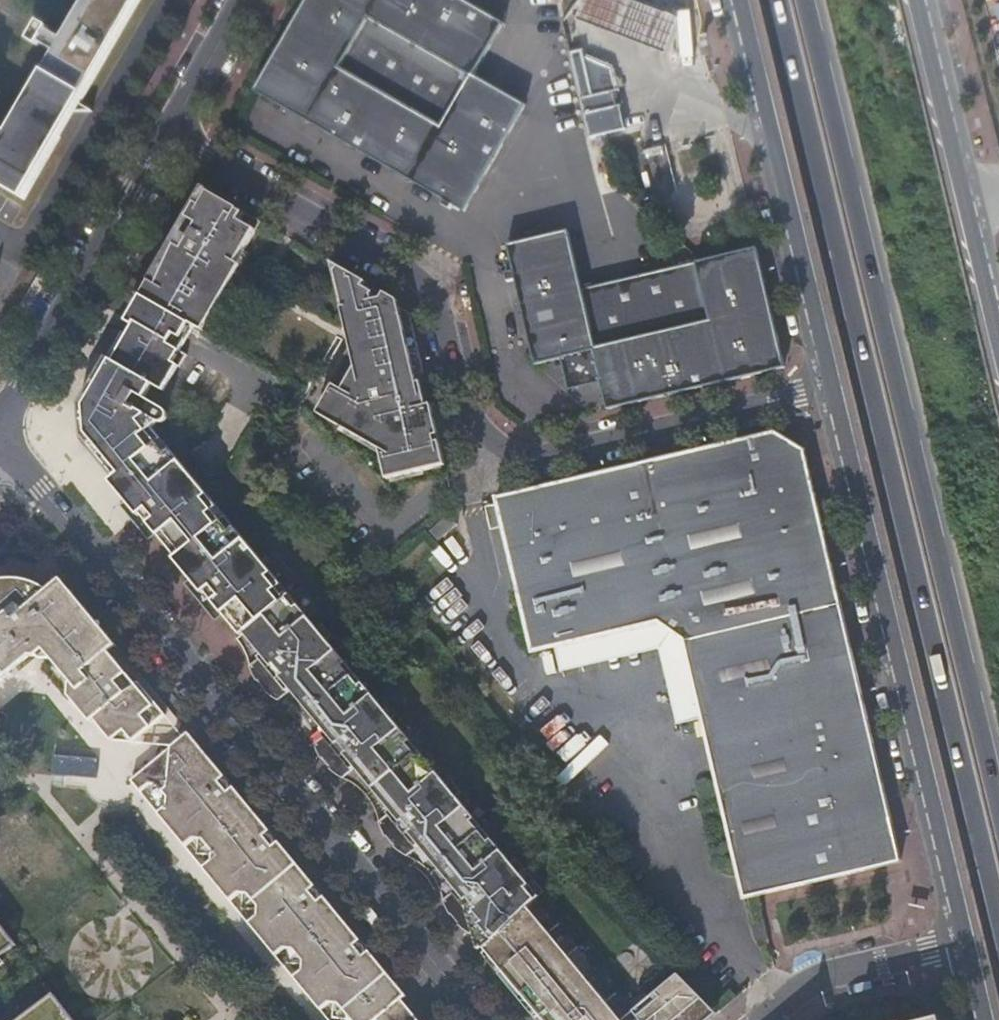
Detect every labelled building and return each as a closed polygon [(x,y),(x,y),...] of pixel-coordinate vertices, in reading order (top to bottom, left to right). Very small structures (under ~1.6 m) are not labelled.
[(61,39),(54,52),(7,133),(0,130),(0,143),(1,144),(0,145),(0,186),(7,190),(9,187),(24,195),(58,136),(28,118),(47,86),(52,89),(77,103),(137,0),(84,0),(61,39)] [(453,203),(465,210),(526,103),(474,73),(505,21),(468,0),(306,0),(255,89),(445,199),(443,203),(451,208),(453,203)] [(672,53),(684,16),(633,0),(588,0),(580,24),(672,53)] [(39,22),(29,41),(38,46),(40,44),(47,30),(49,28),(39,22)] [(61,39),(47,30),(40,44),(54,52),(61,39)] [(575,55),(586,138),(627,132),(624,108),(612,110),(610,91),(599,92),(595,68),(588,69),(586,54),(575,55)] [(77,103),(52,89),(39,112),(93,111),(77,103)] [(667,169),(650,175),(658,196),(675,190),(667,169)] [(200,206),(195,203),(187,218),(197,224),(190,237),(182,232),(180,235),(176,245),(172,243),(142,294),(204,329),(242,264),(237,261),(254,232),(260,222),(208,192),(200,206)] [(187,218),(182,232),(190,237),(197,224),(187,218)] [(786,366),(755,246),(702,259),(676,265),(661,269),(582,287),(568,229),(507,243),(513,270),(505,271),(507,280),(515,278),(535,363),(565,356),(568,371),(572,373),(568,381),(577,386),(581,379),(585,381),(600,378),(607,408),(786,366)] [(658,254),(661,269),(676,265),(673,251),(658,254)] [(445,465),(439,441),(435,442),(433,435),(429,436),(424,414),(415,375),(423,373),(410,314),(409,313),(363,286),(365,282),(332,262),(346,319),(363,328),(350,351),(340,369),(342,370),(334,384),(331,388),(317,414),(379,449),(386,479),(445,465)] [(134,326),(133,328),(176,372),(179,367),(180,367),(187,355),(181,351),(195,327),(203,331),(205,329),(204,329),(142,294),(127,322),(134,326)] [(312,378),(331,388),(334,384),(342,370),(340,369),(350,351),(363,328),(346,319),(318,368),(312,378)] [(246,632),(291,595),(153,428),(158,422),(163,423),(167,421),(169,418),(169,414),(167,411),(146,398),(153,385),(164,392),(176,372),(133,328),(128,335),(113,360),(107,357),(100,368),(79,405),(81,436),(116,477),(113,480),(129,498),(157,533),(193,576),(224,614),(242,636),(246,632)] [(128,335),(122,331),(107,357),(113,360),(128,335)] [(435,442),(439,441),(438,436),(431,406),(423,373),(415,375),(424,414),(429,436),(433,435),(435,442)] [(687,641),(844,605),(844,604),(808,453),(778,434),(645,465),(649,479),(624,485),(621,470),(499,498),(534,652),(557,647),(656,625),(687,641)] [(645,465),(621,470),(624,485),(649,479),(645,465)] [(157,533),(129,498),(120,505),(148,540),(157,533)] [(454,515),(435,531),(443,541),(462,525),(454,515)] [(13,670),(11,668),(26,657),(34,658),(46,649),(53,657),(48,661),(67,683),(65,685),(66,695),(79,711),(82,709),(92,720),(110,741),(122,731),(131,742),(164,715),(136,682),(134,683),(106,651),(116,643),(61,578),(47,589),(42,584),(37,581),(31,578),(23,576),(13,576),(5,576),(0,577),(0,679),(13,670)] [(224,614),(193,576),(184,583),(216,621),(224,614)] [(257,657),(245,666),(253,674),(258,672),(260,675),(312,621),(291,595),(246,632),(252,645),(255,643),(262,651),(257,657)] [(904,863),(844,605),(687,641),(704,720),(712,756),(745,900),(904,863)] [(312,621),(260,675),(269,684),(264,688),(270,693),(278,698),(285,692),(291,687),(297,694),(338,653),(312,621)] [(656,625),(557,647),(562,672),(663,649),(680,725),(704,720),(687,641),(656,625)] [(252,645),(257,657),(262,651),(255,643),(252,645)] [(34,658),(48,661),(53,657),(46,649),(34,658)] [(369,690),(338,653),(297,694),(299,696),(296,699),(301,705),(306,712),(317,724),(319,721),(327,730),(321,736),(313,743),(314,745),(322,738),(348,712),(357,703),(369,690)] [(260,675),(257,679),(264,688),(269,684),(260,675)] [(291,687),(285,692),(294,698),(297,694),(291,687)] [(390,716),(369,690),(357,703),(348,712),(322,738),(314,745),(318,753),(323,751),(332,763),(329,766),(334,771),(334,772),(345,761),(360,746),(370,735),(380,726),(390,716)] [(89,723),(92,720),(82,709),(79,711),(89,723)] [(345,761),(334,772),(339,775),(342,777),(350,771),(356,765),(364,775),(361,777),(362,780),(366,785),(367,785),(373,779),(381,771),(411,741),(390,716),(380,726),(370,735),(360,746),(345,761)] [(317,724),(321,736),(327,730),(319,721),(317,724)] [(110,741),(131,742),(122,731),(110,741)] [(190,731),(175,743),(159,742),(158,758),(132,780),(142,790),(149,784),(155,783),(160,783),(169,795),(168,800),(167,805),(159,812),(168,823),(172,820),(179,829),(176,832),(185,844),(194,837),(199,837),(203,837),(213,848),(213,854),(212,858),(203,865),(212,876),(216,873),(224,883),(220,886),(230,897),(237,890),(243,890),(247,890),(257,902),(257,907),(256,912),(248,919),(258,930),(261,927),(269,936),(265,939),(274,951),(283,943),(287,943),(292,943),(302,956),(302,960),(301,964),(292,971),(302,983),(306,980),(314,990),(310,993),(318,1003),(327,996),(333,996),(336,996),(346,1008),(346,1013),(345,1017),(342,1019),(366,1019),(398,993),(404,988),(190,731)] [(378,821),(383,832),(388,830),(398,841),(393,845),(398,850),(407,855),(414,849),(420,844),(428,853),(425,855),(429,861),(438,874),(444,879),(446,880),(449,879),(457,887),(450,893),(442,899),(445,908),(446,909),(452,908),(453,909),(506,856),(411,741),(381,771),(373,779),(367,785),(366,785),(381,801),(384,800),(392,809),(386,814),(378,821)] [(323,751),(318,753),(329,766),(332,763),(323,751)] [(56,754),(55,776),(98,778),(99,756),(56,754)] [(356,765),(350,771),(361,777),(364,775),(356,765)] [(160,783),(155,783),(154,798),(168,800),(169,795),(160,783)] [(381,801),(386,814),(392,809),(384,800),(381,801)] [(388,830),(383,832),(390,841),(393,845),(398,841),(388,830)] [(203,837),(199,837),(198,851),(213,854),(213,848),(203,837)] [(420,844),(414,849),(425,855),(428,853),(420,844)] [(506,856),(453,909),(462,919),(458,923),(465,930),(475,935),(478,947),(481,951),(527,906),(538,895),(506,856)] [(446,880),(450,893),(457,887),(449,879),(446,880)] [(243,904),(257,907),(257,902),(247,890),(243,890),(243,904)] [(527,906),(481,951),(497,970),(500,967),(504,973),(501,975),(510,986),(556,940),(527,906)] [(453,909),(449,912),(452,917),(458,923),(462,919),(453,909)] [(15,943),(0,923),(0,954),(15,943)] [(556,940),(510,986),(512,988),(514,985),(527,1001),(524,1003),(534,1016),(537,1013),(542,1019),(541,1019),(547,1019),(589,979),(556,940)] [(287,958),(302,960),(302,956),(292,943),(287,943),(287,958)] [(684,980),(680,976),(636,1013),(640,1018),(684,980)] [(589,979),(547,1019),(584,1019),(605,999),(589,979)] [(708,1004),(684,980),(640,1018),(637,1019),(691,1019),(708,1004)] [(514,985),(512,988),(524,1003),(527,1001),(514,985)] [(53,992),(16,1019),(74,1019),(53,992)] [(398,993),(366,1019),(408,1019),(416,1014),(398,993)] [(346,1008),(336,996),(333,996),(331,1011),(346,1013),(346,1008)] [(605,999),(584,1019),(598,1019),(596,1018),(611,1005),(605,999)] [(712,1008),(708,1004),(691,1019),(709,1019),(716,1013),(716,1012),(712,1008)] [(611,1005),(596,1018),(598,1019),(616,1019),(620,1017),(611,1005)]
